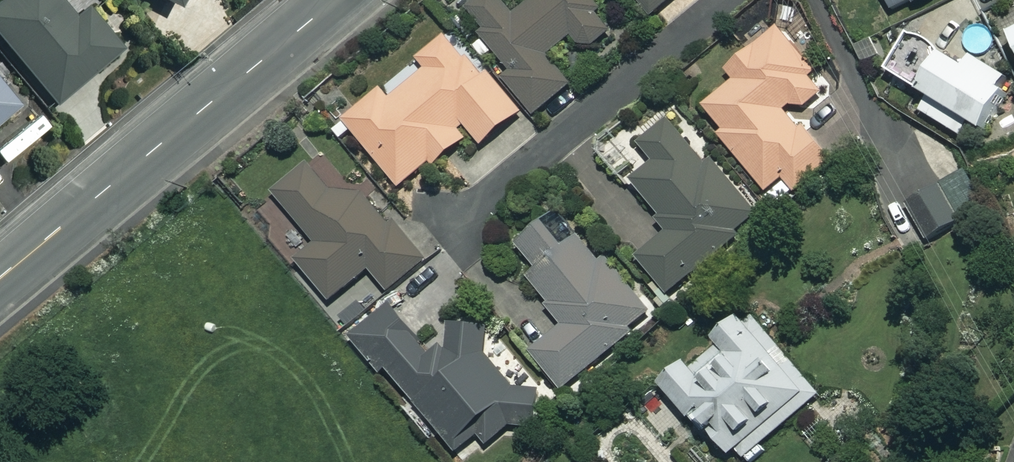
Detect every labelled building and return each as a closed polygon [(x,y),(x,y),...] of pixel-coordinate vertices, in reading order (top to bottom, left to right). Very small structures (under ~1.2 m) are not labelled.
[(55,101),(122,46),(88,4),(77,13),(66,0),(0,0),(0,33),(55,101)] [(599,0),(528,0),(513,12),(503,0),(475,0),(467,6),(484,27),(480,30),(512,70),(506,75),(537,114),(576,82),(553,53),(574,36),(585,43),(599,43),(608,36),(612,26),(612,19),(607,9),(599,0)] [(652,19),(675,0),(637,0),(652,19)] [(908,4),(911,11),(936,0),(884,0),(890,12),(908,4)] [(735,78),(704,105),(722,128),(717,132),(765,192),(781,179),(793,194),(837,159),(807,122),(799,127),(785,110),(792,104),(803,108),(816,101),(819,87),(811,77),(818,71),(780,25),(725,66),(735,78)] [(462,127),(467,123),(483,142),(520,112),(451,30),(420,56),(429,66),(394,95),(386,85),(346,119),(400,184),(430,159),(434,164),(469,135),(462,127)] [(928,99),(967,123),(988,135),(1011,96),(1000,90),(1006,80),(970,59),(965,69),(907,35),(884,73),(928,99)] [(17,104),(0,82),(0,118),(17,104)] [(967,123),(928,99),(920,113),(960,136),(967,123)] [(633,180),(660,210),(652,217),(666,233),(639,257),(671,293),(761,212),(711,156),(706,160),(668,117),(640,141),(656,159),(633,180)] [(391,224),(326,148),(275,191),(317,241),(297,258),(332,299),(369,267),(391,292),(429,259),(395,220),(391,224)] [(924,239),(961,221),(965,229),(985,219),(964,175),(907,202),(924,239)] [(549,298),(545,302),(562,324),(532,348),(563,387),(631,333),(628,329),(651,311),(606,255),(601,259),(580,233),(565,245),(544,219),(515,242),(536,269),(530,274),(549,298)] [(487,355),(491,319),(449,315),(446,346),(434,356),(392,304),(353,336),(381,371),(387,365),(457,450),(478,433),(487,444),(509,426),(539,428),(542,387),(512,384),(487,355)] [(746,321),(739,313),(715,333),(722,341),(693,366),(687,360),(663,381),(699,424),(704,420),(740,461),(820,392),(754,314),(746,321)]
